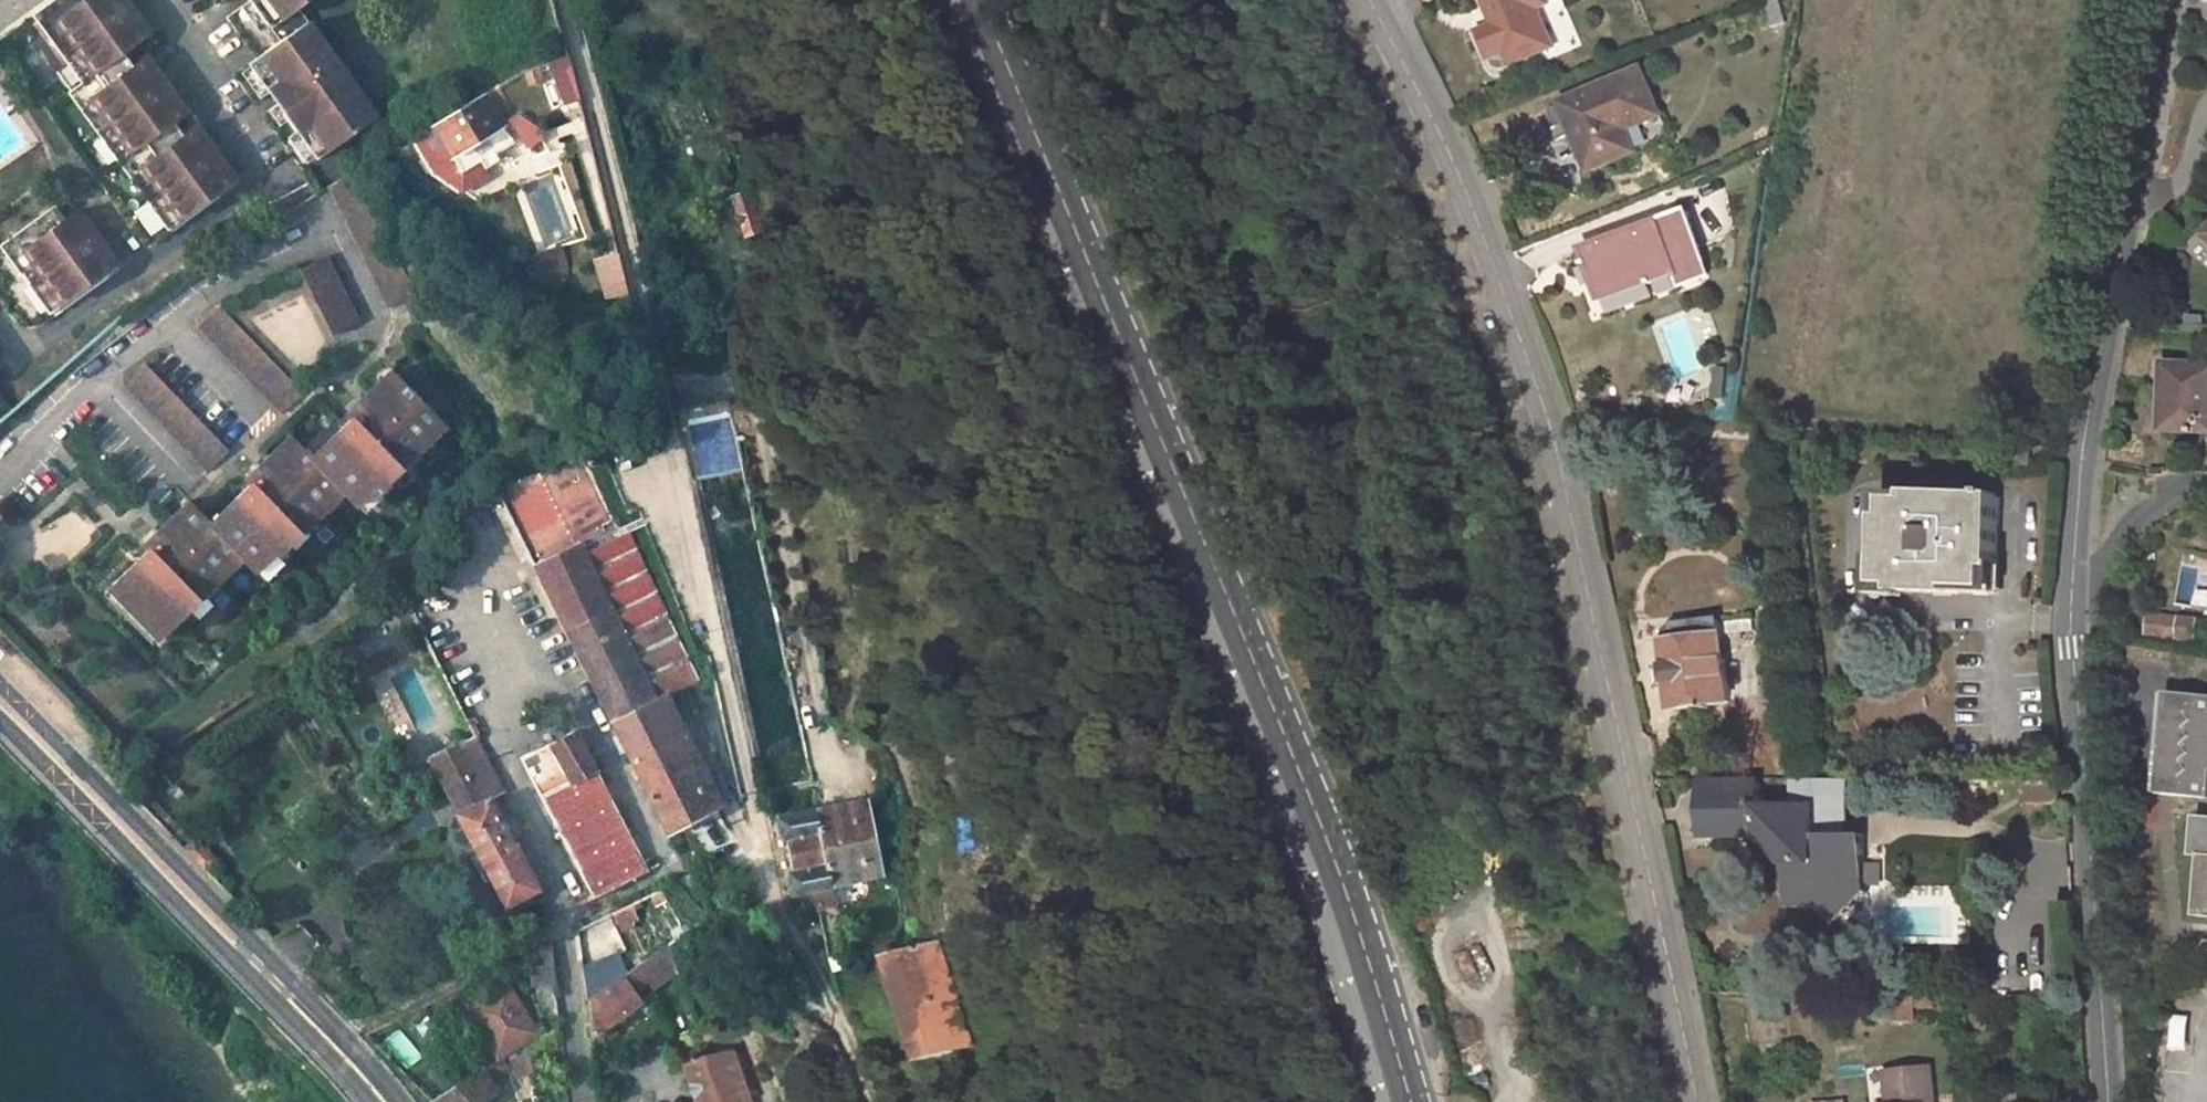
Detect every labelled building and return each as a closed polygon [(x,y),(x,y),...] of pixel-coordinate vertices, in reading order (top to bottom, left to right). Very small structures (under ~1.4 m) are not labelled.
[(125,0),(85,0),(53,23),(94,79),(152,36),(125,0)] [(267,31),(310,0),(245,0),(267,31)] [(1491,32),(1475,39),(1487,66),(1503,58),(1509,70),(1548,52),(1531,13),(1542,8),(1538,0),(1476,0),(1491,32)] [(1753,5),(1763,32),(1784,24),(1775,0),(1764,0),(1753,5)] [(374,117),(307,23),(246,67),(314,161),(374,117)] [(568,54),(538,63),(551,108),(581,100),(568,54)] [(149,59),(90,102),(130,155),(188,113),(149,59)] [(1642,73),(1563,103),(1588,169),(1634,151),(1627,133),(1660,119),(1642,73)] [(515,154),(480,95),(427,127),(463,186),(515,154)] [(237,179),(197,125),(139,168),(179,222),(237,179)] [(102,136),(89,145),(104,166),(117,156),(102,136)] [(350,175),(326,188),(386,303),(410,290),(350,175)] [(747,188),(729,194),(742,231),(759,226),(747,188)] [(1664,217),(1678,262),(1706,253),(1691,209),(1664,217)] [(120,265),(81,211),(22,255),(61,308),(120,265)] [(1598,285),(1644,269),(1649,282),(1679,272),(1683,284),(1713,275),(1706,253),(1678,262),(1664,217),(1585,244),(1598,285)] [(533,284),(568,280),(564,246),(528,250),(533,284)] [(592,258),(605,297),(629,289),(616,251),(592,258)] [(325,258),(299,272),(336,343),(362,329),(325,258)] [(1602,298),(1649,282),(1644,269),(1598,285),(1602,298)] [(226,316),(206,335),(282,415),(302,396),(226,316)] [(2166,360),(2162,423),(2206,427),(2206,362),(2166,360)] [(1720,367),(1717,399),(1731,400),(1734,368),(1720,367)] [(344,427),(314,456),(345,489),(362,507),(447,425),(394,370),(339,423),(344,427)] [(152,371),(132,390),(209,471),(229,452),(152,371)] [(242,492),(212,520),(244,555),(260,571),(345,489),(314,456),(293,434),(238,487),(242,492)] [(613,534),(576,460),(512,483),(495,490),(665,826),(670,823),(674,831),(716,808),(712,801),(717,798),(666,695),(680,689),(683,696),(699,689),(620,529),(613,534)] [(1998,568),(1999,497),(1993,497),(1994,492),(1984,492),(1984,496),(1912,495),(1912,503),(1881,503),(1880,586),(1899,585),(1899,595),(1951,595),(1951,588),(1990,588),(1990,568),(1998,568)] [(142,557),(111,586),(158,636),(244,555),(212,520),(192,500),(137,552),(142,557)] [(2198,639),(2201,621),(2156,615),(2154,633),(2198,639)] [(1760,637),(1759,623),(1718,628),(1719,640),(1760,637)] [(1718,628),(1717,624),(1672,628),(1674,645),(1661,646),(1669,713),(1726,707),(1719,640),(1718,628)] [(1858,734),(1927,735),(1928,694),(1859,693),(1858,734)] [(2167,693),(2158,795),(2206,800),(2206,697),(2167,693)] [(639,849),(575,733),(554,742),(548,731),(515,748),(597,895),(661,864),(649,845),(639,849)] [(499,793),(475,741),(431,760),(444,785),(478,771),(490,798),(499,793)] [(490,798),(478,771),(444,785),(460,815),(457,816),(506,904),(537,890),(490,798)] [(1791,809),(1849,809),(1849,782),(1791,783),(1791,809)] [(1759,839),(1787,868),(1786,899),(1795,909),(1820,908),(1837,928),(1850,916),(1849,872),(1869,871),(1869,842),(1849,842),(1849,809),(1791,809),(1759,809),(1759,786),(1702,786),(1703,840),(1759,839)] [(882,874),(867,800),(777,816),(782,838),(787,837),(794,870),(789,871),(794,893),(882,874)] [(2196,816),(2193,856),(2202,857),(2196,916),(2206,917),(2206,817),(2196,816)] [(213,859),(194,840),(183,848),(203,868),(213,859)] [(1869,898),(1869,871),(1849,872),(1850,916),(1869,898)] [(578,929),(591,960),(624,947),(611,915),(578,929)] [(973,1033),(941,929),(922,935),(953,1038),(973,1033)] [(953,1038),(922,935),(887,945),(917,1049),(953,1038)] [(662,947),(629,971),(646,995),(680,970),(662,947)] [(559,984),(554,948),(530,959),(532,988),(559,984)] [(646,1004),(628,978),(590,1005),(593,1042),(646,1004)] [(1914,981),(1891,981),(1891,994),(1914,995),(1914,981)] [(536,1037),(508,987),(468,1011),(496,1061),(504,1056),(500,1049),(511,1043),(515,1049),(536,1037)] [(1954,1006),(1953,999),(1878,999),(1877,1022),(1914,1022),(1913,1007),(1954,1006)] [(727,1047),(720,1025),(704,1030),(711,1056),(719,1053),(719,1050),(727,1047)] [(388,1038),(405,1065),(419,1057),(403,1030),(388,1038)] [(530,1044),(517,1052),(526,1101),(540,1101),(530,1044)] [(742,1058),(738,1044),(727,1047),(719,1050),(719,1053),(723,1065),(742,1058)] [(746,1056),(742,1058),(723,1065),(702,1073),(712,1101),(762,1101),(746,1056)] [(511,1066),(507,1058),(433,1101),(490,1101),(500,1096),(493,1083),(513,1071),(511,1066)] [(1929,1063),(1881,1066),(1884,1101),(1921,1101),(1920,1095),(1930,1093),(1929,1063)] [(1930,1093),(1920,1095),(1921,1101),(1931,1101),(1930,1093)]
